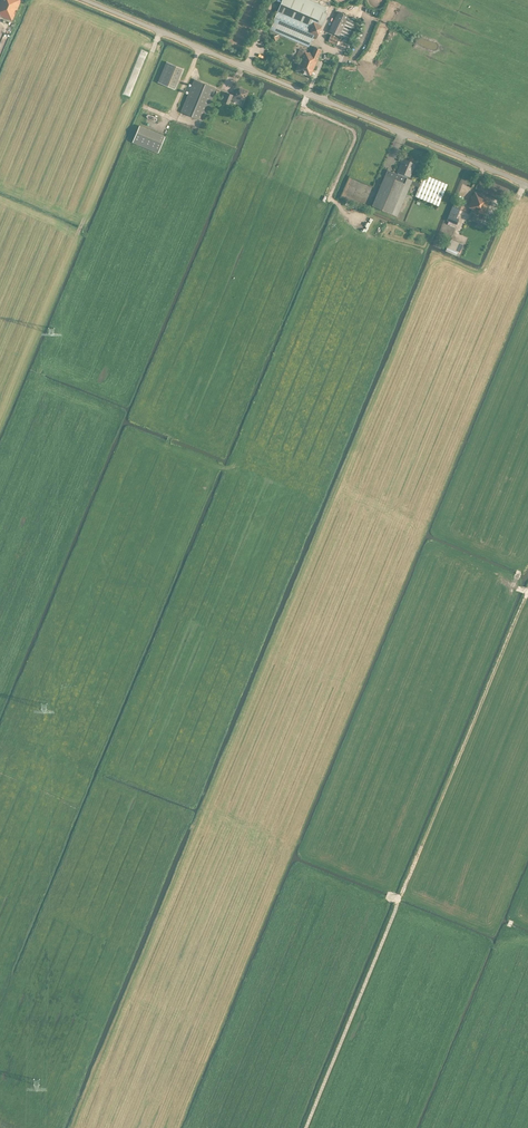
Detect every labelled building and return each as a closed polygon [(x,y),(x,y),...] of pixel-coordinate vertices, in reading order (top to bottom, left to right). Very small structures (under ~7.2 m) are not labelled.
[(0,1),(0,15),(0,16),(12,20),(21,0),(1,0),(0,1)] [(327,14),(296,0),(282,0),(269,30),(309,47),(313,37),(316,38),(327,14)] [(338,10),(328,31),(339,36),(348,15),(338,10)] [(338,38),(331,34),(329,40),(335,43),(338,38)] [(296,57),(300,59),(296,70),(310,76),(322,50),(314,47),(312,53),(309,52),(309,53),(300,49),(296,57)] [(166,62),(158,82),(175,89),(183,69),(166,62)] [(216,88),(194,79),(181,112),(202,121),(216,88)] [(248,91),(238,87),(235,96),(227,93),(223,102),(229,104),(230,102),(234,103),(236,97),(240,99),(241,99),(244,100),(248,91)] [(140,126),(133,143),(158,153),(165,136),(140,126)] [(372,206),(397,217),(411,184),(419,187),(415,196),(438,206),(447,184),(424,175),(420,184),(413,181),(413,180),(407,178),(408,176),(410,177),(416,164),(402,158),(400,163),(402,164),(398,172),(398,174),(387,170),(372,206)] [(475,192),(468,207),(469,207),(469,208),(472,209),(472,210),(484,215),(490,199),(475,192)] [(450,213),(457,216),(458,216),(460,210),(452,206),(450,213)] [(460,219),(451,216),(449,215),(447,221),(458,225),(460,219)] [(459,254),(463,244),(454,240),(450,250),(459,254)]
